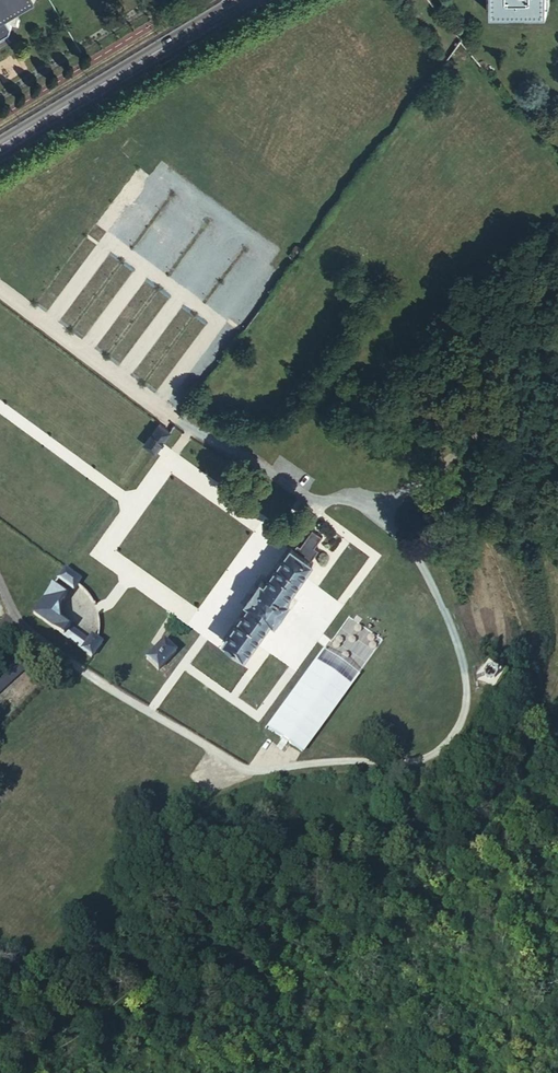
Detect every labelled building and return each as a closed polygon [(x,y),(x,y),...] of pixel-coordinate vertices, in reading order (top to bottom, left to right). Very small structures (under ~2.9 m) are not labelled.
[(37,0),(0,0),(0,23),(10,16),(37,0)] [(491,12),(546,12),(546,0),(491,0),(491,12)] [(10,16),(0,23),(0,40),(15,31),(16,26),(10,16)] [(288,256),(294,260),(303,248),(297,244),(288,256)] [(172,432),(160,424),(146,444),(158,452),(172,432)] [(299,544),(295,548),(311,561),(318,550),(315,546),(322,535),(313,529),(302,546),(299,544)] [(252,602),(224,640),(246,656),(273,618),(277,620),(291,600),(287,598),(313,562),(311,561),(295,548),(292,547),(266,583),(262,581),(249,599),(252,602)] [(66,569),(59,579),(73,590),(74,588),(78,583),(81,580),(66,569)] [(78,583),(74,588),(76,590),(80,594),(83,597),(89,605),(97,604),(96,603),(91,595),(88,591),(83,586),(78,583)] [(54,585),(32,613),(59,633),(64,636),(70,627),(62,620),(57,604),(66,594),(54,585)] [(95,628),(94,637),(101,642),(102,633),(102,626),(100,614),(93,617),(95,628)] [(348,617),(323,651),(359,676),(383,642),(348,617)] [(64,636),(66,638),(74,645),(81,635),(70,627),(64,636)] [(64,636),(59,633),(57,636),(64,641),(66,638),(64,636)] [(81,635),(74,645),(92,658),(103,644),(101,642),(94,637),(93,636),(89,641),(81,635)] [(164,640),(146,659),(159,671),(177,652),(164,640)] [(359,676),(323,651),(267,727),(303,753),(359,676)] [(486,673),(483,677),(484,680),(484,682),(488,685),(493,685),(496,681),(495,676),(492,672),(486,673)]
